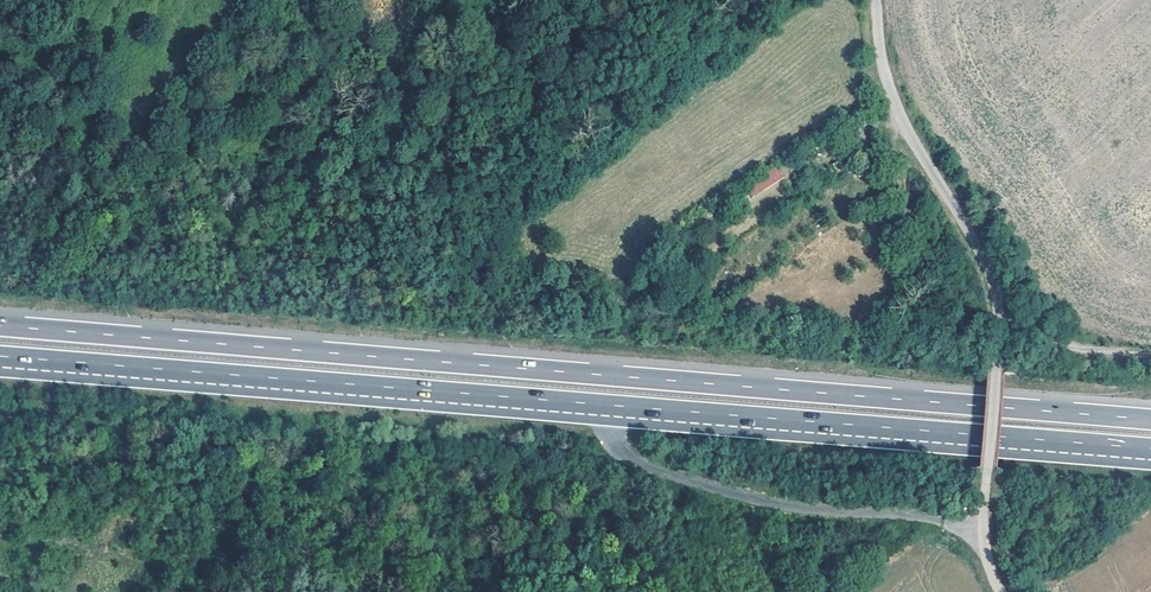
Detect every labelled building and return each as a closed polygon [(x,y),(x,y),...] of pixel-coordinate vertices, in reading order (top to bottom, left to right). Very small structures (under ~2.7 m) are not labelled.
[(745,187),(753,198),(784,176),(776,165),(745,187)]
